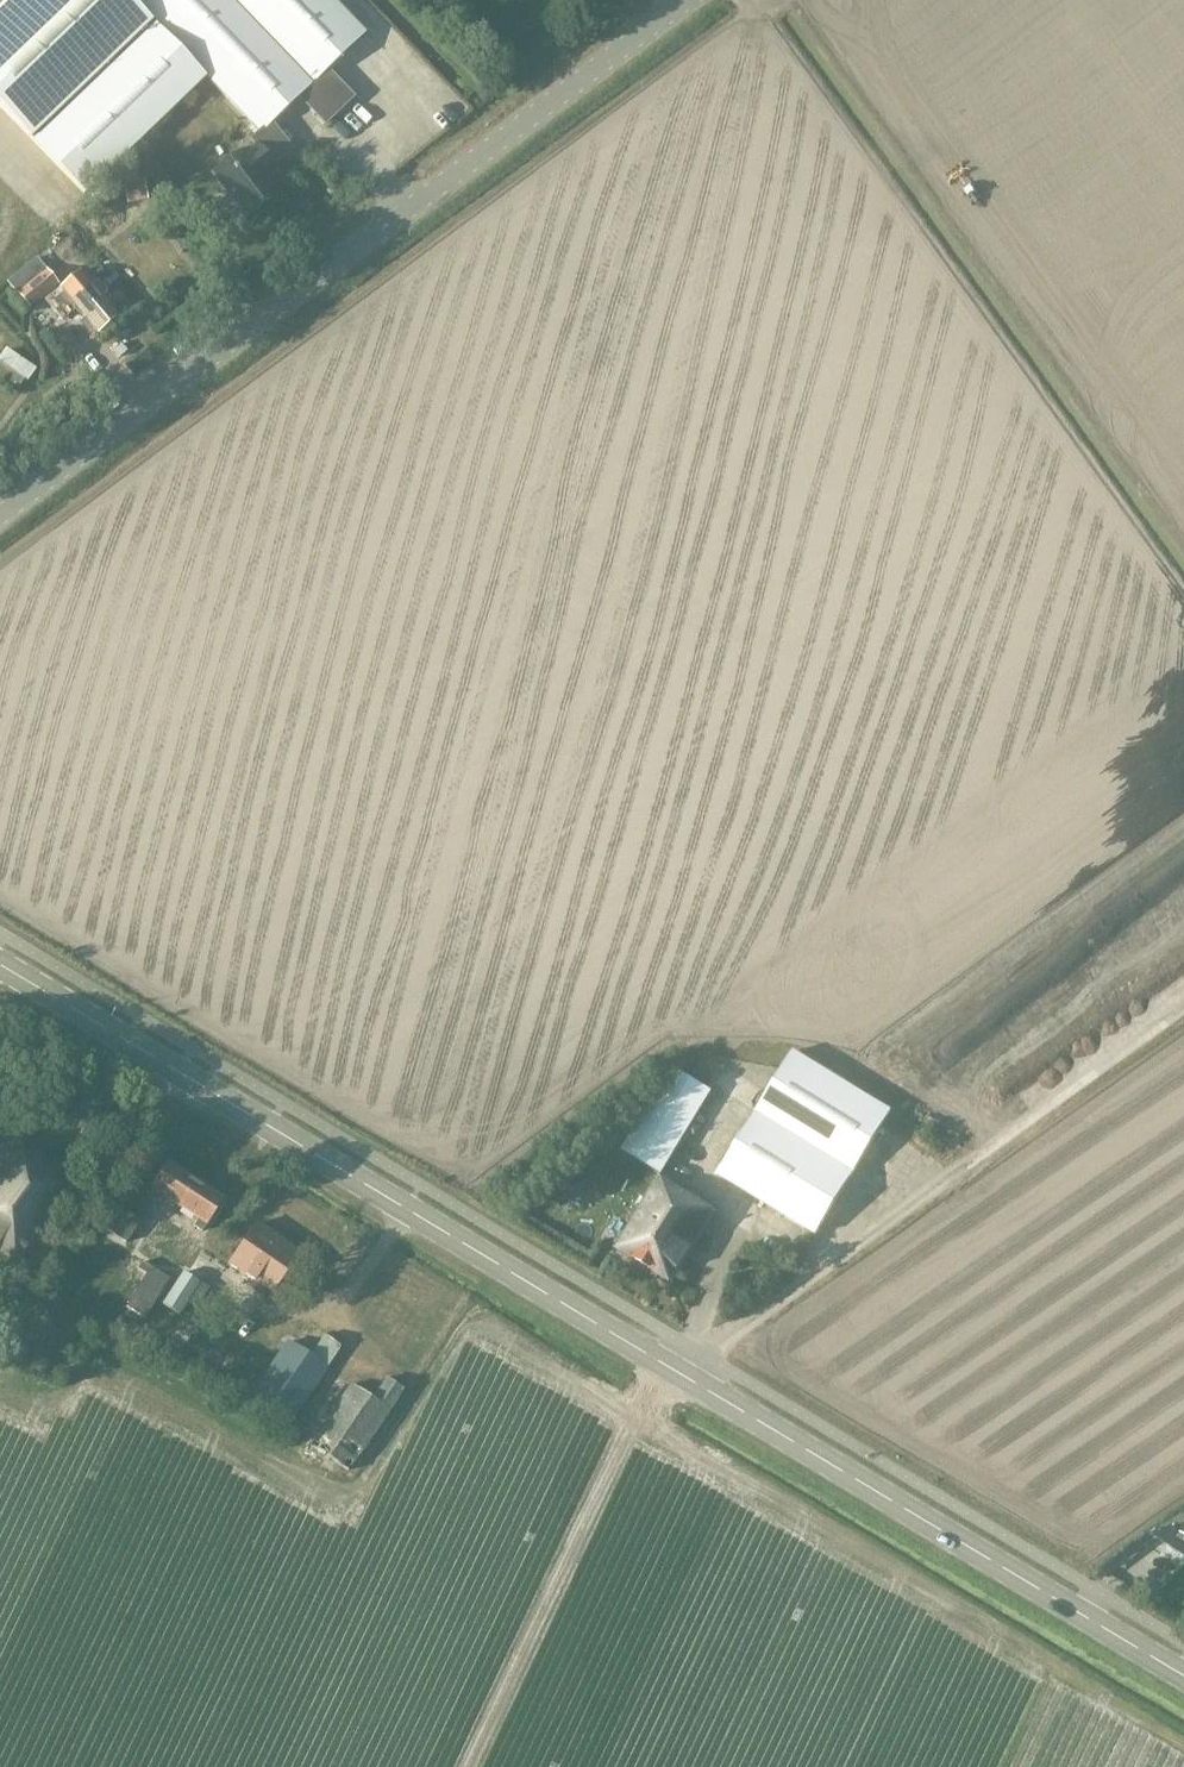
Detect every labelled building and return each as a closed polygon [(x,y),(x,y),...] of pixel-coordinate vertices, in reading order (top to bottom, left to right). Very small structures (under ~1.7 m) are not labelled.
[(257,132),(268,123),(275,116),(296,96),(324,124),(351,98),(325,70),(363,33),(331,0),(130,0),(130,1),(129,0),(7,0),(0,7),(0,110),(30,141),(81,194),(203,76),(257,132)] [(275,116),(268,123),(257,132),(249,140),(253,146),(241,155),(239,151),(210,173),(244,217),(272,196),(260,180),(273,169),(270,165),(289,151),(271,127),(278,121),(275,116)] [(141,180),(123,184),(127,202),(145,198),(141,180)] [(34,256),(3,281),(27,309),(57,285),(34,256)] [(95,333),(115,316),(80,274),(61,288),(59,286),(42,300),(59,320),(74,307),(95,333)] [(0,357),(0,365),(13,374),(6,383),(16,390),(23,381),(26,382),(34,371),(4,351),(0,357)] [(814,1235),(891,1112),(789,1049),(716,1175),(814,1235)] [(670,1066),(619,1150),(659,1175),(685,1132),(710,1091),(670,1066)] [(76,1182),(18,1139),(1,1162),(0,1161),(0,1256),(11,1265),(76,1182)] [(195,1219),(190,1227),(200,1232),(222,1199),(164,1160),(147,1187),(195,1219)] [(657,1175),(612,1248),(671,1284),(714,1212),(697,1200),(699,1198),(657,1175)] [(126,1245),(140,1223),(114,1207),(100,1229),(126,1245)] [(254,1221),(224,1265),(251,1283),(247,1288),(260,1297),(264,1291),(270,1295),(298,1252),(254,1221)] [(142,1274),(123,1307),(143,1318),(167,1278),(139,1262),(135,1270),(142,1274)] [(207,1288),(181,1271),(159,1303),(177,1315),(185,1302),(194,1308),(207,1288)] [(307,1358),(286,1344),(250,1396),(287,1423),(337,1350),(320,1338),(307,1358)] [(349,1387),(310,1444),(347,1468),(399,1391),(384,1381),(370,1401),(349,1387)] [(1177,1513),(1154,1530),(1171,1541),(1176,1533),(1183,1538),(1183,1517),(1177,1513)] [(1176,1533),(1171,1541),(1166,1550),(1183,1561),(1183,1538),(1176,1533)]
